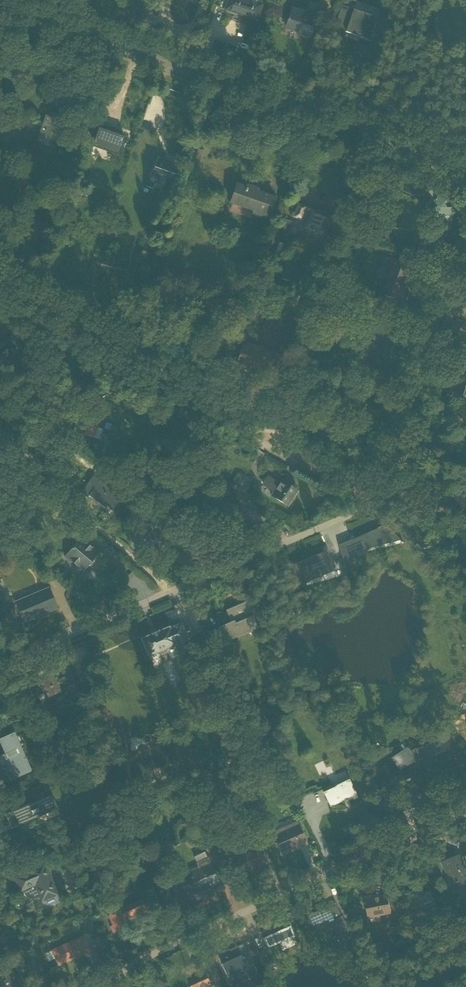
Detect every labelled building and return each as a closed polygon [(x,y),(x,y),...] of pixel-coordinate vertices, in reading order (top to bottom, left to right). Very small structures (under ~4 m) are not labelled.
[(259,23),(268,0),(229,0),(225,11),(259,23)] [(285,28),(316,40),(324,20),(284,4),(279,16),(289,20),(285,28)] [(335,29),(366,41),(372,27),(341,14),(335,29)] [(99,128),(92,147),(118,156),(124,137),(99,128)] [(170,183),(172,177),(179,179),(186,157),(174,153),(170,165),(157,161),(154,172),(161,174),(159,180),(170,183)] [(255,214),(273,221),(282,196),(240,180),(231,201),(256,211),(255,214)] [(420,212),(450,223),(458,200),(429,189),(420,212)] [(303,228),(327,235),(335,213),(298,201),(293,217),(305,222),(303,228)] [(374,294),(397,303),(411,265),(387,257),(374,294)] [(240,359),(251,354),(246,344),(235,349),(240,359)] [(10,361),(4,352),(0,354),(0,368),(10,361)] [(465,397),(465,365),(456,393),(465,397)] [(74,431),(98,438),(101,427),(77,421),(74,431)] [(81,493),(112,513),(124,496),(93,475),(81,493)] [(271,494),(290,506),(300,490),(284,479),(281,482),(269,475),(263,485),(273,492),(271,494)] [(212,516),(240,527),(247,508),(219,498),(212,516)] [(172,546),(183,531),(155,511),(146,524),(153,529),(145,542),(162,553),(169,543),(172,546)] [(87,571),(103,555),(87,540),(72,556),(87,571)] [(25,623),(60,609),(51,587),(16,601),(25,623)] [(230,634),(256,624),(244,594),(219,604),(230,634)] [(14,627),(3,605),(0,607),(0,628),(2,633),(14,627)] [(154,663),(193,648),(183,622),(144,637),(154,663)] [(49,697),(63,692),(53,666),(38,672),(49,697)] [(34,771),(16,733),(0,740),(0,744),(4,754),(0,756),(0,785),(0,786),(34,771)] [(397,770),(437,750),(431,739),(408,750),(406,746),(389,755),(397,770)] [(331,807),(361,794),(354,779),(325,792),(331,807)] [(63,816),(54,793),(13,811),(23,833),(63,816)] [(283,855),(309,845),(299,819),(272,830),(283,855)] [(243,872),(269,862),(262,845),(236,855),(243,872)] [(465,886),(465,874),(457,853),(438,861),(451,892),(465,886)] [(181,903),(223,885),(211,857),(197,863),(199,867),(171,879),(181,903)] [(44,907),(61,900),(46,862),(14,875),(21,892),(24,891),(27,896),(30,898),(32,899),(35,898),(40,897),(44,907)] [(414,914),(434,905),(425,883),(404,892),(414,914)] [(363,918),(388,914),(385,894),(360,898),(363,918)] [(126,928),(155,915),(147,897),(118,910),(126,928)] [(339,937),(349,932),(345,921),(344,922),(341,916),(335,902),(316,910),(316,911),(306,915),(312,927),(315,925),(319,932),(325,929),(327,934),(336,930),(339,937)] [(294,936),(286,920),(271,927),(273,933),(262,938),(266,948),(294,936)] [(259,929),(262,935),(271,930),(267,924),(259,929)] [(60,965),(90,951),(83,935),(53,949),(60,965)] [(25,984),(9,963),(0,970),(0,986),(21,986),(25,984)] [(206,969),(188,976),(193,986),(214,986),(206,969)]
